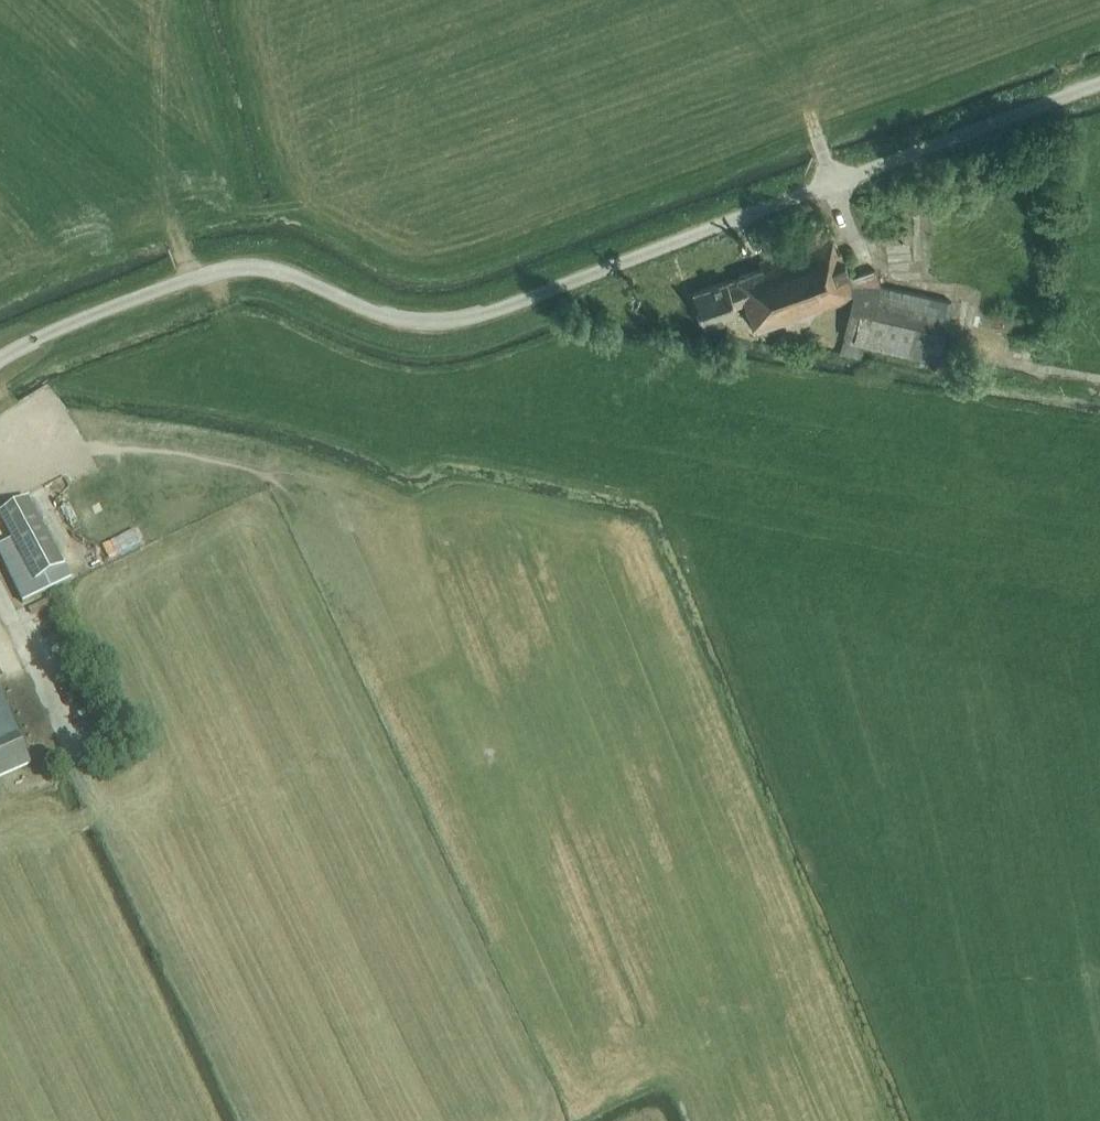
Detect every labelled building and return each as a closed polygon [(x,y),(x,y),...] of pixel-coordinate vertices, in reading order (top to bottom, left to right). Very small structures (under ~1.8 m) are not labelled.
[(830,236),(831,236),(823,214),(798,223),(799,225),(804,239),(806,244),(830,236)] [(727,280),(693,292),(704,323),(738,311),(736,304),(745,301),(756,332),(850,299),(855,297),(849,278),(839,252),(837,253),(831,236),(830,236),(804,245),(759,262),(761,269),(737,277),(737,278),(727,282),(727,280)] [(850,299),(842,338),(843,338),(938,360),(939,357),(951,301),(880,285),(874,269),(849,278),(855,297),(850,299)] [(0,550),(0,558),(22,604),(71,581),(28,500),(2,513),(17,541),(0,550)] [(0,693),(0,742),(17,734),(0,693)]
